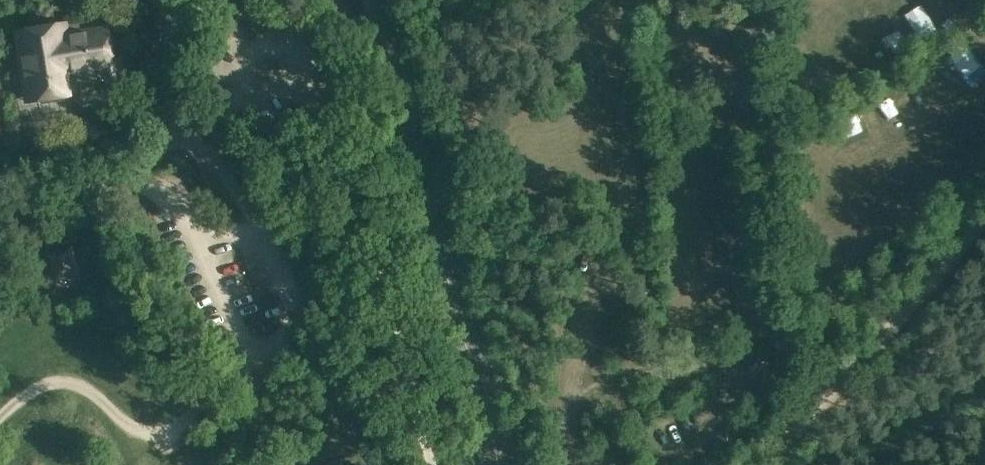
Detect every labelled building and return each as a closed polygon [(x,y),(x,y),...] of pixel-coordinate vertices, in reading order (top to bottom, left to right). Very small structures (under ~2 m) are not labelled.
[(39,101),(69,96),(73,95),(74,99),(83,107),(95,104),(102,94),(101,90),(113,88),(118,87),(124,86),(123,83),(122,75),(116,76),(108,28),(60,36),(58,25),(38,29),(17,32),(21,57),(28,102),(39,101)] [(882,96),(893,115),(911,105),(900,86),(882,96)] [(80,272),(72,245),(46,252),(54,279),(80,272)] [(327,464),(344,464),(335,456),(327,464)]
